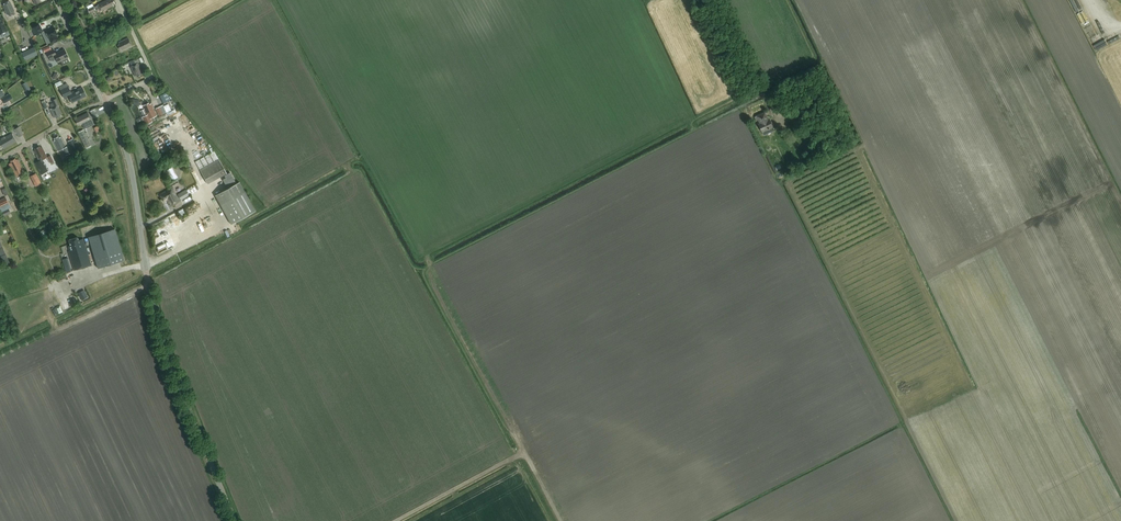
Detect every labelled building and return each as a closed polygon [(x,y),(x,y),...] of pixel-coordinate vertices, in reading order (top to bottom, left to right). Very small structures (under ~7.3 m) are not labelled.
[(87,10),(89,14),(95,11),(100,9),(101,12),(113,6),(113,4),(114,4),(112,0),(107,0),(98,4),(98,5),(94,7),(93,7),(88,9),(87,10)] [(4,10),(7,15),(11,12),(13,15),(15,14),(14,11),(10,2),(3,5),(5,10),(4,10)] [(1109,4),(1106,6),(1112,17),(1115,16),(1109,4)] [(15,17),(16,25),(23,23),(21,16),(15,17)] [(42,32),(39,25),(29,29),(33,36),(42,32)] [(50,42),(58,39),(56,35),(57,35),(54,27),(45,31),(50,42)] [(122,51),(132,46),(128,38),(118,43),(119,45),(117,46),(120,50),(121,49),(122,51)] [(49,46),(43,49),(45,54),(46,53),(50,61),(56,59),(58,63),(68,58),(64,49),(55,54),(53,50),(51,50),(49,46)] [(34,47),(22,53),(25,61),(38,55),(34,47)] [(131,66),(130,67),(135,76),(136,76),(137,77),(142,75),(141,73),(142,73),(138,63),(140,62),(138,59),(134,60),(136,64),(131,66)] [(68,87),(60,91),(63,97),(63,98),(66,97),(68,96),(72,103),(86,96),(82,87),(71,93),(68,87)] [(169,92),(163,95),(166,103),(173,99),(169,92)] [(4,103),(12,98),(9,93),(1,98),(4,103)] [(62,114),(58,106),(59,105),(56,99),(52,101),(54,105),(51,106),(52,109),(50,109),(54,118),(56,117),(56,119),(61,116),(60,115),(62,114)] [(143,117),(142,118),(145,125),(152,122),(150,119),(156,116),(156,115),(154,110),(151,104),(149,105),(148,104),(144,106),(145,107),(143,108),(144,109),(146,115),(143,117)] [(162,105),(159,106),(160,107),(163,114),(166,112),(171,110),(168,104),(163,106),(162,105)] [(80,125),(82,124),(84,129),(93,124),(91,120),(88,112),(76,118),(77,120),(75,120),(78,125),(79,124),(80,125)] [(760,123),(759,124),(762,132),(764,131),(766,134),(770,132),(768,129),(773,127),(769,119),(768,120),(765,112),(755,117),(756,121),(758,120),(760,123)] [(23,134),(19,126),(14,129),(18,137),(23,134)] [(838,130),(834,132),(839,143),(844,140),(838,130)] [(86,132),(79,136),(85,148),(90,146),(88,141),(86,136),(88,136),(86,132)] [(16,142),(11,134),(5,138),(4,137),(1,139),(2,140),(0,141),(0,143),(0,147),(1,148),(3,147),(4,149),(16,142)] [(66,147),(61,137),(59,138),(59,137),(54,139),(55,141),(53,141),(59,151),(62,150),(64,154),(65,156),(70,153),(67,147),(66,147)] [(73,139),(67,142),(72,151),(77,148),(77,147),(79,146),(77,141),(74,142),(73,139)] [(821,144),(816,147),(819,152),(824,150),(821,144)] [(47,157),(42,147),(40,148),(39,146),(35,149),(36,151),(34,151),(39,161),(41,160),(41,161),(42,160),(47,157)] [(214,151),(195,162),(199,169),(218,159),(214,151)] [(16,161),(15,159),(11,161),(11,163),(9,164),(11,168),(12,167),(16,176),(24,172),(18,160),(16,161)] [(218,159),(199,169),(207,184),(226,173),(218,159)] [(39,161),(35,163),(40,172),(47,168),(45,164),(44,162),(44,163),(42,160),(41,161),(41,160),(39,161)] [(169,169),(174,180),(180,177),(175,166),(169,169)] [(225,178),(222,180),(225,185),(234,180),(231,175),(230,172),(224,176),(225,178)] [(39,178),(33,181),(36,187),(39,185),(41,184),(39,178)] [(216,195),(220,203),(231,223),(254,210),(243,190),(239,183),(216,195)] [(171,206),(179,202),(171,189),(160,195),(163,201),(167,199),(171,206)] [(186,190),(177,195),(181,201),(189,196),(186,190)] [(8,203),(5,197),(0,200),(0,207),(8,203)] [(115,229),(88,237),(98,268),(124,260),(115,229)] [(91,265),(83,240),(83,239),(78,240),(78,237),(68,240),(70,246),(68,246),(70,251),(68,251),(74,270),(91,265)] [(4,265),(9,263),(6,254),(5,254),(3,249),(0,241),(0,256),(4,265)]
